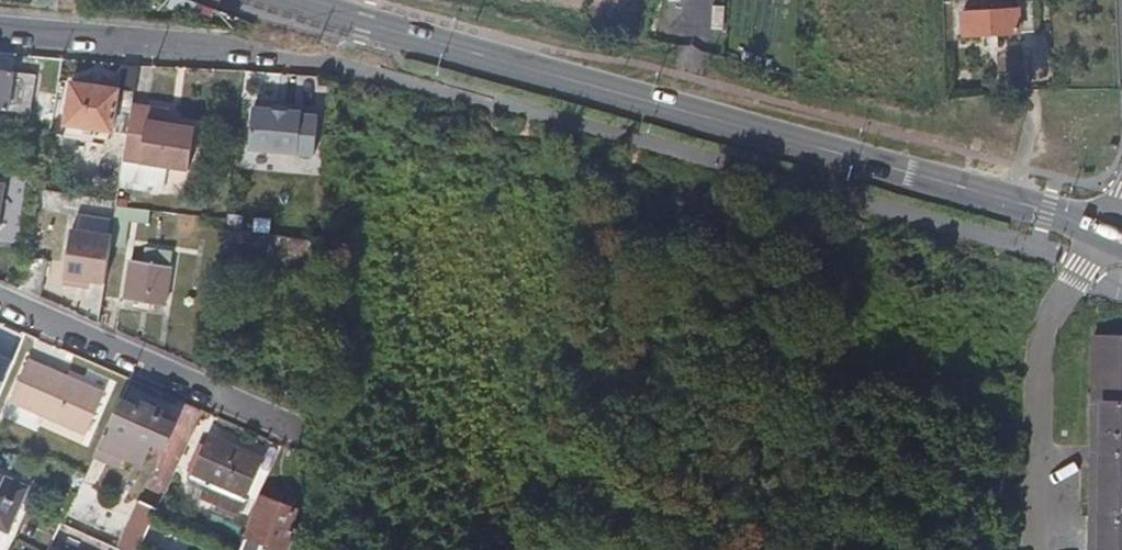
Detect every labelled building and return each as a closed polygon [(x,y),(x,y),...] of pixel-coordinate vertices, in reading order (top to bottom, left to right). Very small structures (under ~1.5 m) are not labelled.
[(1035,32),(1033,2),(1019,2),(1019,9),(984,10),(963,11),(963,12),(965,31),(965,34),(1035,32)] [(965,31),(963,12),(956,12),(957,32),(965,31)] [(37,77),(0,71),(0,110),(31,115),(37,77)] [(135,106),(136,93),(59,81),(51,124),(129,136),(135,106)] [(190,171),(198,130),(169,125),(171,112),(135,106),(129,136),(126,161),(190,171)] [(315,153),(318,116),(302,115),(302,112),(253,108),(250,150),(315,153)] [(148,225),(150,212),(118,207),(113,238),(111,247),(125,249),(130,223),(148,225)] [(320,264),(322,239),(225,228),(222,257),(251,261),(250,270),(284,274),(286,259),(320,264)] [(106,285),(111,247),(113,238),(73,231),(64,285),(81,288),(83,281),(106,285)] [(165,306),(173,253),(148,248),(146,263),(133,261),(126,301),(139,303),(150,305),(165,306)] [(250,270),(251,261),(222,257),(221,267),(250,270)] [(319,278),(320,264),(286,259),(284,274),(319,278)] [(41,296),(47,268),(27,264),(22,291),(41,296)] [(149,312),(150,305),(139,303),(138,310),(149,312)] [(1095,336),(1093,439),(1091,549),(1121,549),(1121,337),(1095,336)] [(89,438),(109,394),(33,362),(14,405),(89,438)] [(177,426),(163,419),(166,413),(142,402),(139,408),(123,400),(111,425),(151,444),(165,451),(177,426)] [(151,444),(111,425),(100,447),(119,456),(139,467),(151,444)] [(246,497),(262,461),(210,439),(200,462),(207,465),(202,478),(246,497)] [(114,467),(119,456),(100,447),(95,457),(114,467)] [(202,478),(207,465),(200,462),(194,475),(202,478)] [(0,476),(0,529),(8,533),(28,489),(0,476)] [(159,508),(141,500),(121,546),(130,549),(140,549),(159,508)] [(298,514),(294,513),(287,509),(264,500),(247,537),(278,549),(289,549),(296,534),(290,531),(298,514)]
